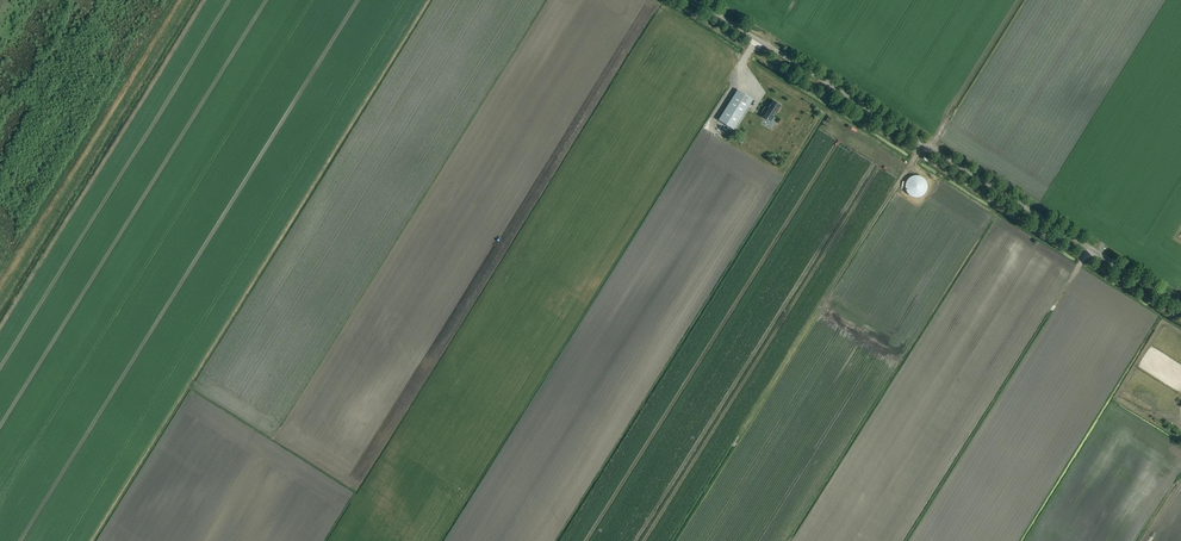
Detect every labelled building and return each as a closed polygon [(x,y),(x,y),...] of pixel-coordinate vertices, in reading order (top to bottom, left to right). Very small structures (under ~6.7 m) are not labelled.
[(752,101),(737,92),(718,122),(733,131),(752,101)] [(765,114),(763,117),(771,122),(781,105),(774,100),(768,109),(765,107),(762,112),(765,114)] [(927,184),(926,181),(923,178),(920,176),(916,176),(913,176),(910,178),(907,181),(906,184),(905,188),(906,191),(908,194),(911,197),(915,198),(918,198),(922,196),(925,194),(927,191),(928,188),(927,184)]
